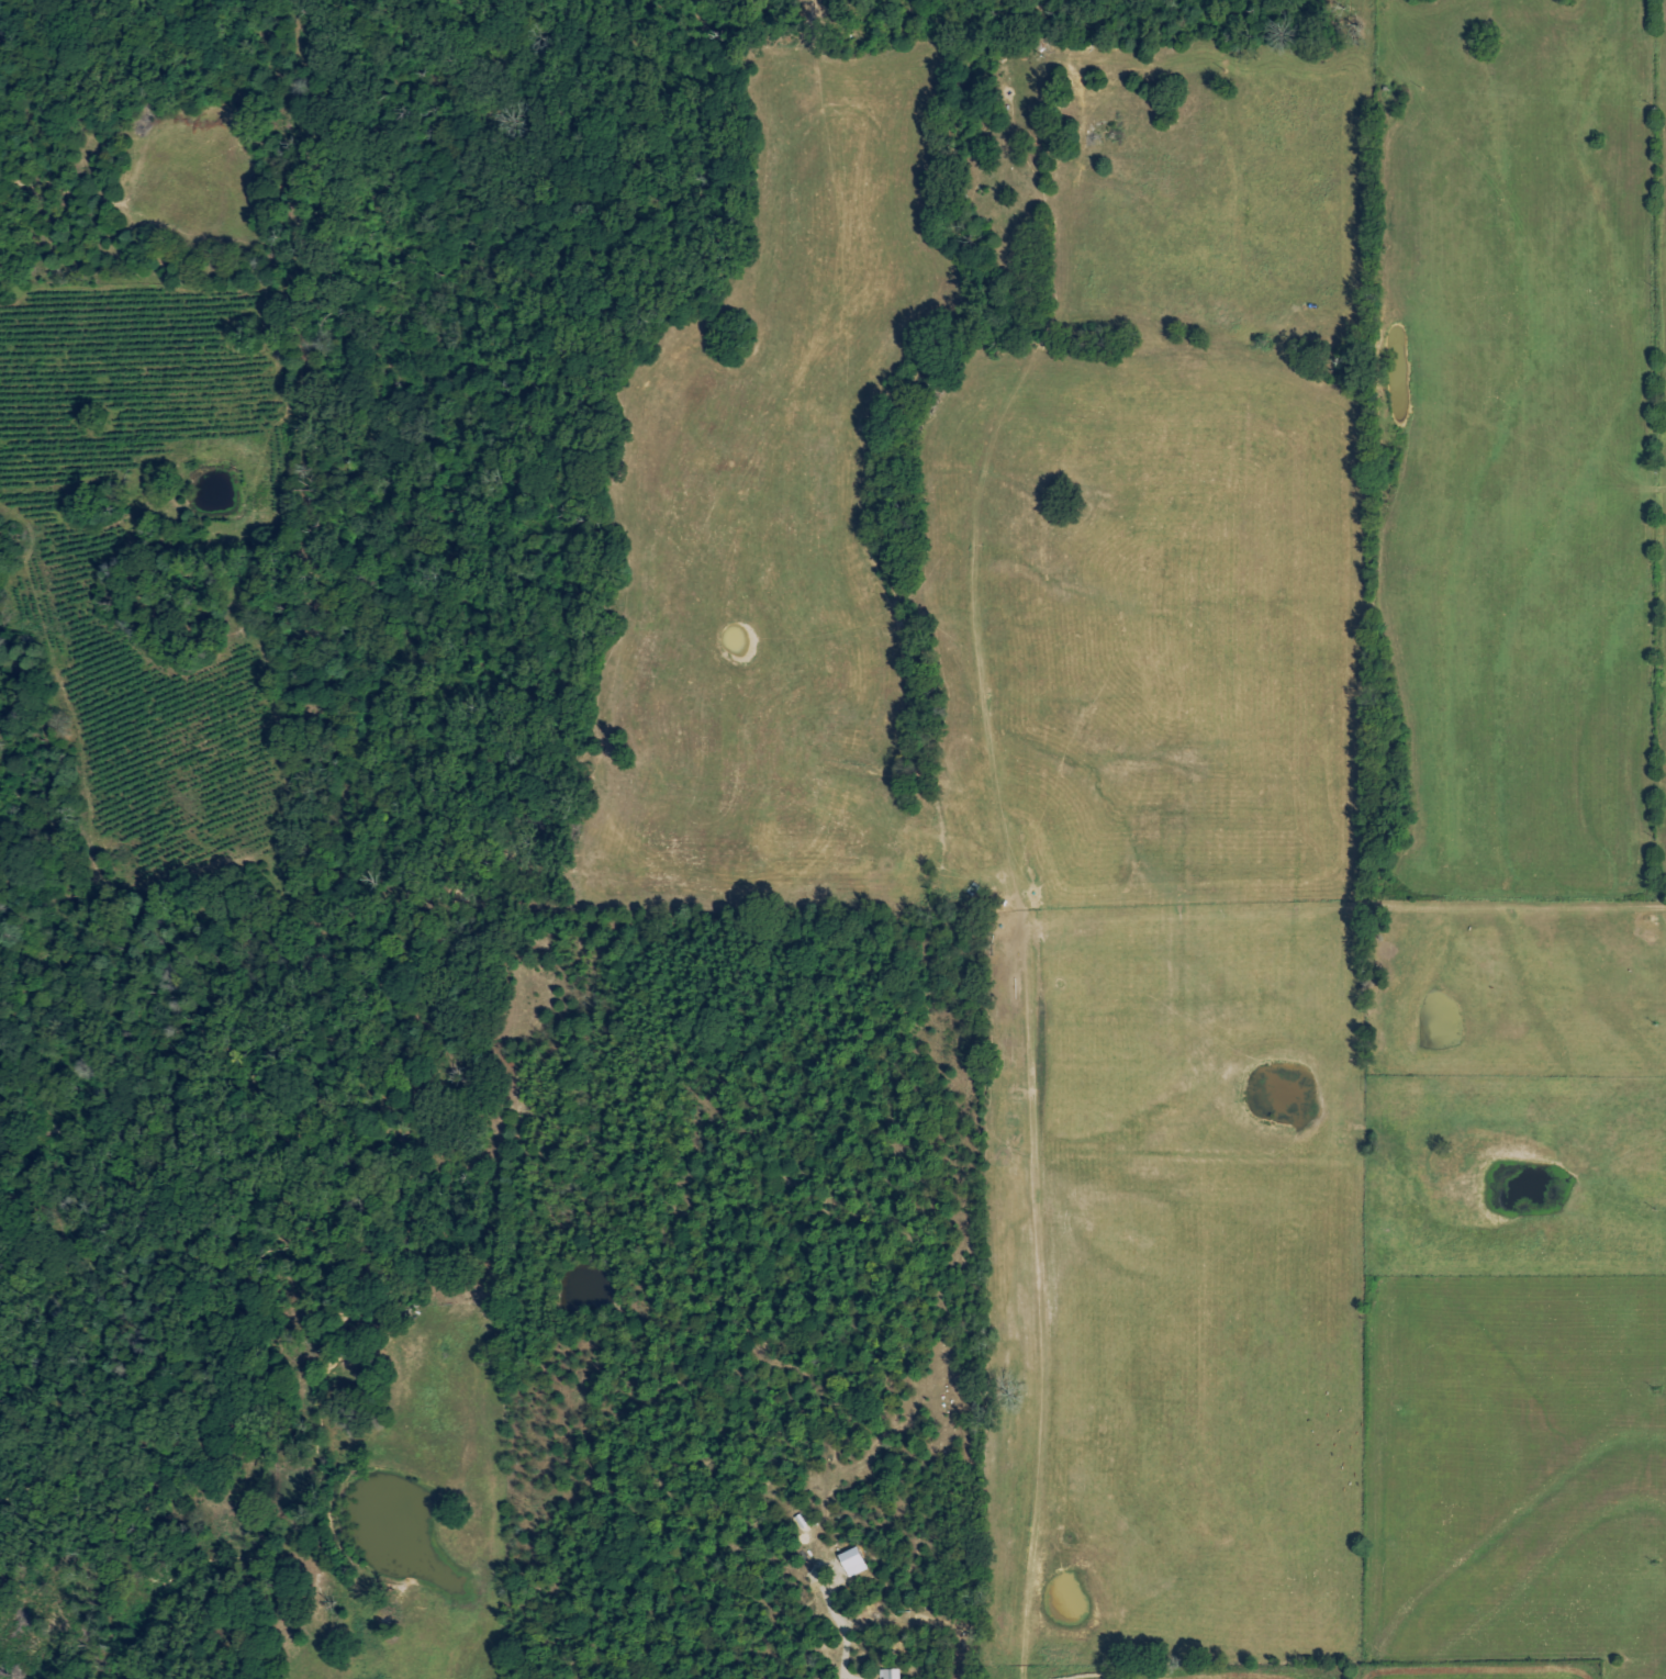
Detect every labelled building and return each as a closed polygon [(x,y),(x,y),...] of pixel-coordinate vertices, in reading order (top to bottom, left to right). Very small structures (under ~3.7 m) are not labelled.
[(866,1571),(857,1547),(838,1554),(846,1578),(866,1571)] [(879,1670),(879,1678),(899,1678),(898,1670),(879,1670)]
